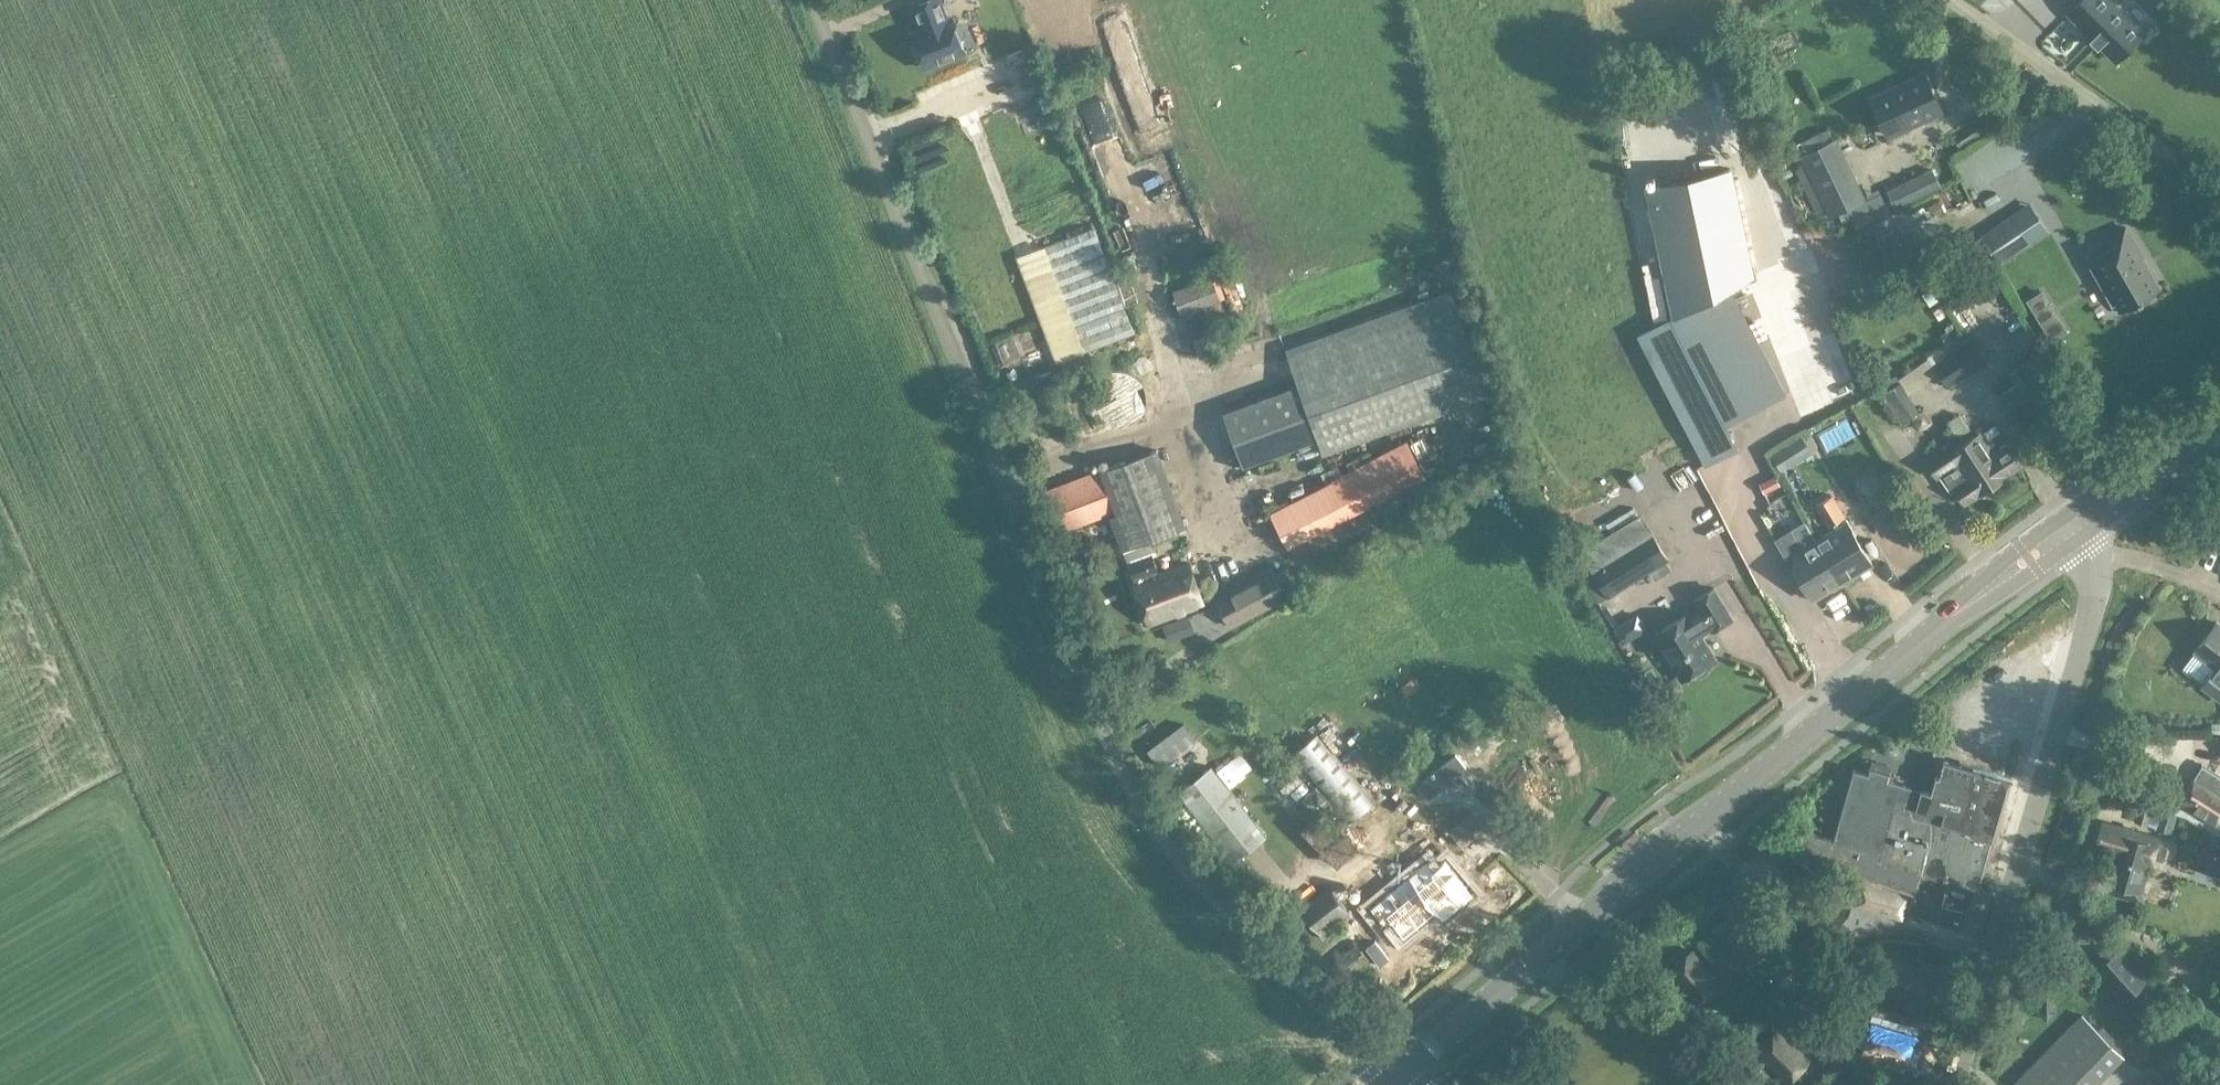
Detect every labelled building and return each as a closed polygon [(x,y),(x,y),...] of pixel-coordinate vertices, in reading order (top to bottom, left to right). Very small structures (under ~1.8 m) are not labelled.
[(911,33),(925,68),(966,52),(952,17),(948,18),(941,0),(923,0),(914,4),(923,28),(911,33)] [(2110,0),(2082,0),(2069,13),(2115,59),(2142,32),(2110,0)] [(1701,81),(1697,72),(1686,77),(1690,86),(1701,81)] [(1888,135),(1941,110),(1924,74),(1872,99),(1888,135)] [(1046,245),(1095,227),(1042,91),(993,110),(1046,245)] [(1664,122),(1639,130),(1643,143),(1668,135),(1664,122)] [(1866,198),(1835,136),(1798,154),(1829,216),(1866,198)] [(1726,167),(1644,186),(1674,316),(1730,287),(1729,285),(1747,275),(1726,167)] [(1896,208),(1940,186),(1931,168),(1887,190),(1896,208)] [(2012,216),(1970,244),(1986,267),(1998,260),(2000,263),(2030,243),(2012,216)] [(2108,276),(2100,281),(2109,297),(2115,293),(2118,299),(2116,301),(2121,310),(2120,310),(2121,311),(2159,289),(2159,288),(2158,289),(2141,259),(2144,258),(2126,226),(2108,236),(2114,246),(2095,258),(2095,259),(2098,257),(2108,276)] [(1086,352),(1136,332),(1095,227),(1046,246),(1086,352)] [(1216,312),(1212,302),(1221,298),(1212,277),(1175,291),(1183,313),(1205,304),(1209,315),(1216,312)] [(1674,316),(1637,335),(1705,466),(1738,449),(1725,424),(1785,393),(1730,287),(1674,316)] [(1457,302),(1285,352),(1322,462),(1489,404),(1457,302)] [(2050,338),(2066,328),(2057,315),(2042,324),(2050,338)] [(1768,347),(1794,386),(1829,363),(1803,324),(1768,347)] [(1949,388),(1987,362),(1966,330),(1927,356),(1949,388)] [(2040,353),(2034,357),(2041,368),(2031,375),(2024,363),(2009,373),(2016,385),(2001,394),(2011,410),(2058,380),(2040,353)] [(1085,354),(1061,363),(1067,381),(1091,372),(1085,354)] [(1224,412),(1243,465),(1312,441),(1294,388),(1224,412)] [(1982,431),(1960,446),(1988,488),(2010,474),(2009,473),(2022,465),(2008,443),(1995,451),(1987,438),(1982,431)] [(1780,452),(1773,457),(1782,471),(1789,466),(1812,451),(1803,437),(1780,452)] [(1954,441),(1925,460),(1936,476),(1940,474),(1950,490),(1954,487),(1964,502),(1976,495),(1977,495),(1988,488),(1960,446),(1958,447),(1954,441)] [(1326,486),(1272,514),(1289,547),(1425,477),(1407,442),(1354,469),(1355,470),(1355,471),(1343,477),(1326,486)] [(1157,449),(1100,470),(1116,513),(1109,516),(1122,550),(1124,550),(1153,539),(1154,539),(1173,532),(1185,527),(1157,449)] [(1745,466),(1707,476),(1711,491),(1749,482),(1745,466)] [(1892,504),(1871,469),(1852,481),(1872,516),(1892,504)] [(1099,470),(1040,492),(1056,533),(1106,514),(1115,511),(1099,470)] [(1764,493),(1780,485),(1776,475),(1760,483),(1764,493)] [(1752,480),(1730,491),(1755,540),(1776,530),(1752,480)] [(1814,506),(1827,527),(1845,516),(1832,495),(1814,506)] [(1844,583),(1818,539),(1807,520),(1795,527),(1806,546),(1798,551),(1797,567),(1815,597),(1832,586),(1837,588),(1844,583)] [(1818,539),(1844,583),(1856,576),(1857,572),(1875,562),(1850,520),(1818,539)] [(1650,534),(1591,570),(1607,596),(1667,560),(1650,534)] [(1135,582),(1143,602),(1197,583),(1189,562),(1159,573),(1152,554),(1129,563),(1136,581),(1135,582)] [(1255,577),(1215,599),(1231,628),(1271,606),(1285,598),(1270,570),(1255,577)] [(1204,603),(1197,583),(1143,602),(1150,623),(1204,603)] [(1690,612),(1656,633),(1663,645),(1662,649),(1668,659),(1673,660),(1684,678),(1717,658),(1703,634),(1714,627),(1715,629),(1734,617),(1716,587),(1697,599),(1702,606),(1690,613),(1690,612)] [(1638,614),(1615,628),(1624,642),(1647,628),(1638,614)] [(1170,622),(1162,625),(1168,642),(1176,639),(1170,622)] [(2182,668),(2204,684),(2203,684),(2219,697),(2219,624),(2217,622),(2196,650),(2182,668)] [(1184,721),(1148,748),(1161,766),(1197,739),(1184,721)] [(1374,804),(1368,797),(1317,734),(1292,754),(1349,824),(1374,804)] [(1871,767),(1869,773),(1854,768),(1833,838),(1801,828),(1793,856),(1912,893),(1906,912),(1979,935),(1993,890),(1978,885),(2009,779),(1974,768),(1973,769),(1945,761),(1940,777),(1937,776),(1932,793),(1888,779),(1890,773),(1871,767)] [(2201,765),(2196,773),(2179,800),(2216,824),(2219,818),(2219,777),(2201,765)] [(1266,836),(1211,766),(1179,791),(1234,861),(1266,836)] [(1292,818),(1336,866),(1358,846),(1323,809),(1331,803),(1316,787),(1301,800),(1306,805),(1292,818)] [(2155,827),(2161,807),(2140,801),(2135,820),(2155,827)] [(2177,816),(2162,812),(2157,830),(2171,834),(2177,816)] [(2092,847),(2112,854),(2101,892),(2141,903),(2151,869),(2157,860),(2162,861),(2162,859),(2164,858),(2167,848),(2166,845),(2161,843),(2158,837),(2101,820),(2092,847)] [(2219,842),(2219,840),(2212,833),(2200,848),(2209,855),(2219,842)] [(1408,876),(1369,908),(1384,926),(1390,920),(1405,938),(1437,912),(1443,920),(1475,894),(1445,858),(1433,868),(1427,860),(1408,876)] [(1712,882),(1721,892),(1734,882),(1726,871),(1712,882)] [(1899,922),(1907,892),(1865,880),(1856,910),(1899,922)] [(1302,909),(1301,910),(1324,938),(1335,929),(1332,925),(1348,911),(1329,887),(1302,909)] [(1769,944),(1741,910),(1717,930),(1745,964),(1769,944)] [(1369,958),(1357,944),(1337,961),(1348,974),(1369,958)] [(2097,966),(2125,1000),(2147,981),(2119,948),(2097,966)] [(1721,984),(1693,950),(1669,970),(1697,1003),(1721,984)] [(2039,1010),(2047,1018),(2055,1010),(2047,1002),(2039,1010)] [(2014,1083),(2016,1084),(2097,1084),(2126,1056),(2122,1052),(2119,1049),(2099,1029),(2090,1021),(2084,1014),(2014,1083)] [(1779,1028),(1757,1051),(1755,1053),(1787,1084),(1811,1059),(1779,1028)] [(2182,1075),(2172,1084),(2193,1084),(2182,1075)] [(1860,1077),(1853,1084),(1870,1084),(1860,1077)]
